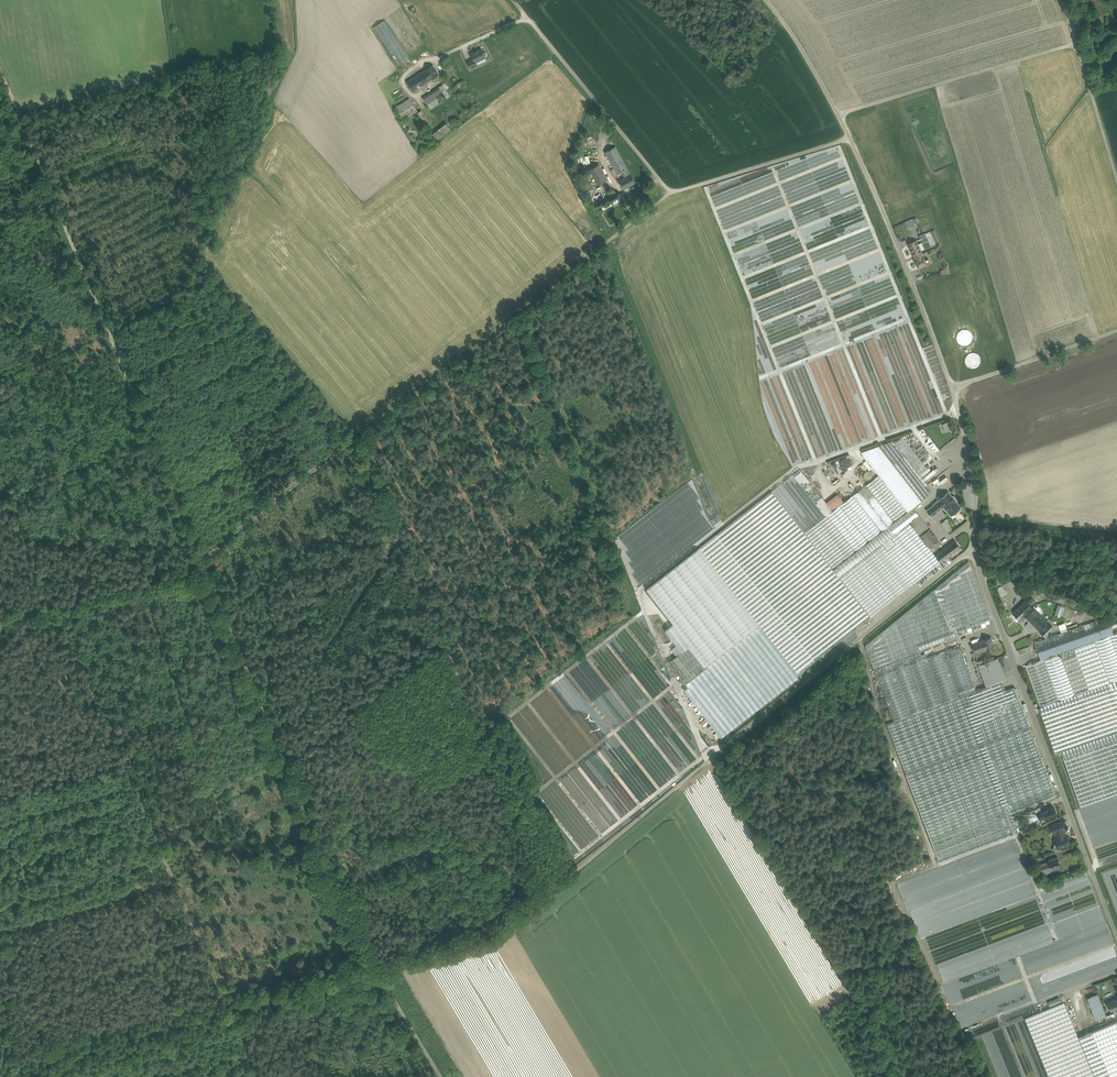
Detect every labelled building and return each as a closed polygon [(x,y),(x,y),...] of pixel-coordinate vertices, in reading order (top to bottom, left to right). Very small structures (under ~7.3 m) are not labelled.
[(410,59),(384,20),(374,27),(399,66),(410,59)] [(481,49),(471,54),(473,59),(475,62),(476,62),(486,57),(487,55),(485,52),(483,52),(481,49)] [(473,59),(467,62),(470,68),(477,65),(476,62),(475,62),(473,59)] [(433,65),(425,70),(422,72),(429,81),(432,79),(439,74),(433,65)] [(422,72),(407,82),(413,91),(429,81),(422,72)] [(439,87),(432,91),(435,96),(439,93),(442,92),(439,87)] [(432,91),(423,97),(427,104),(436,98),(435,96),(432,91)] [(439,93),(435,96),(436,98),(439,103),(444,101),(439,93)] [(409,98),(396,107),(404,119),(417,111),(409,98)] [(436,98),(427,104),(431,109),(439,103),(436,98)] [(446,123),(431,135),(435,141),(451,129),(446,123)] [(600,157),(593,133),(588,135),(595,159),(600,157)] [(623,161),(615,147),(605,152),(613,167),(623,161)] [(579,157),(580,164),(590,163),(590,156),(579,157)] [(623,161),(613,167),(617,174),(622,172),(627,169),(623,161)] [(599,164),(590,169),(598,184),(607,180),(599,164)] [(627,169),(622,172),(625,178),(630,174),(627,169)] [(625,178),(619,180),(624,189),(635,183),(631,174),(630,174),(625,178)] [(915,194),(888,206),(892,215),(919,203),(915,194)] [(905,221),(907,228),(919,224),(917,217),(905,221)] [(916,241),(908,244),(915,260),(923,257),(916,241)] [(923,257),(915,260),(919,268),(927,265),(925,260),(923,257)] [(844,503),(827,516),(856,552),(913,508),(933,492),(893,441),(861,452),(879,475),(844,503)] [(838,495),(827,503),(801,469),(793,475),(825,517),(827,516),(844,503),(838,495)] [(793,475),(783,482),(816,524),(825,517),(793,475)] [(814,525),(781,483),(772,491),(805,533),(814,525)] [(805,533),(772,491),(743,512),(843,639),(871,617),(839,577),(805,533)] [(961,508),(948,492),(938,500),(939,501),(936,503),(940,508),(945,504),(952,513),(960,507),(960,508),(961,508)] [(936,503),(927,511),(932,517),(941,509),(940,508),(936,503)] [(913,508),(856,552),(861,560),(909,523),(919,515),(913,508)] [(843,639),(743,512),(716,535),(815,661),(843,639)] [(930,529),(919,515),(909,523),(920,536),(929,529),(930,529)] [(856,552),(827,516),(825,517),(816,524),(814,525),(805,533),(839,577),(861,560),(856,552)] [(949,533),(953,530),(944,520),(940,523),(949,533)] [(861,560),(893,600),(941,563),(935,556),(928,546),(920,536),(909,523),(861,560)] [(929,529),(920,536),(928,546),(937,538),(930,529),(929,529)] [(815,661),(716,535),(699,548),(760,625),(798,674),(815,661)] [(955,541),(943,550),(948,557),(961,547),(955,541)] [(943,550),(935,556),(941,563),(948,557),(943,550)] [(861,560),(839,577),(871,617),(893,600),(861,560)] [(969,562),(865,646),(875,672),(876,672),(922,655),(920,651),(956,637),(966,633),(965,629),(991,619),(969,562)] [(1025,601),(1013,613),(1020,620),(1024,616),(1032,607),(1025,601)] [(1065,607),(1058,604),(1055,613),(1062,616),(1065,607)] [(1032,607),(1024,616),(1040,631),(1046,637),(1054,629),(1032,607)] [(1100,619),(1034,643),(1041,660),(1114,634),(1109,622),(1100,619)] [(798,674),(760,625),(705,668),(686,683),(684,684),(722,734),(798,674)] [(1025,666),(1040,708),(1116,680),(1116,633),(1114,634),(1041,660),(1025,666)] [(624,646),(628,649),(629,647),(627,646),(629,642),(620,635),(617,638),(618,638),(616,641),(624,647),(624,646)] [(1026,637),(1030,645),(1035,642),(1031,635),(1026,637)] [(991,637),(982,640),(972,644),(975,654),(986,651),(995,648),(991,637)] [(705,668),(689,647),(669,662),(686,683),(705,668)] [(927,659),(878,678),(894,721),(976,690),(959,647),(927,659)] [(922,655),(876,672),(878,678),(927,659),(925,654),(922,655)] [(980,665),(979,665),(987,686),(1002,681),(1005,679),(997,658),(989,662),(980,665)] [(588,688),(582,679),(578,681),(576,677),(578,676),(575,672),(577,671),(575,669),(567,675),(571,681),(575,679),(584,691),(588,688)] [(1040,708),(1039,708),(1055,754),(1116,732),(1116,680),(1040,708)] [(894,721),(887,724),(906,774),(1030,727),(1015,687),(1005,690),(1002,681),(987,686),(976,690),(894,721)] [(539,695),(558,721),(561,719),(559,716),(562,714),(545,691),(539,695)] [(906,774),(939,863),(1018,833),(1011,813),(1052,798),(1055,794),(1030,727),(906,774)] [(1116,793),(1079,794),(1079,803),(1107,802),(1107,797),(1116,797),(1116,793)] [(1042,811),(1037,813),(1037,814),(1040,819),(1044,817),(1045,820),(1057,814),(1053,806),(1042,811)] [(1040,807),(1031,811),(1033,815),(1037,814),(1037,813),(1042,811),(1040,807)] [(1062,821),(1051,825),(1053,832),(1056,831),(1063,829),(1065,829),(1062,821)] [(1063,829),(1056,831),(1058,837),(1055,838),(1057,843),(1054,844),(1054,846),(1053,848),(1054,851),(1056,852),(1062,850),(1061,848),(1070,845),(1067,835),(1064,835),(1063,829)] [(1057,857),(1048,860),(1049,861),(1040,864),(1043,873),(1053,870),(1061,868),(1057,857)] [(1098,995),(1090,998),(1097,1018),(1106,1015),(1098,995)] [(1060,997),(1048,1002),(1050,1006),(1062,1001),(1060,997)] [(1113,1000),(1108,1002),(1111,1011),(1116,1009),(1116,999),(1113,1000)] [(1081,1043),(1064,1002),(1025,1018),(1049,1076),(1095,1076),(1081,1043)] [(1092,1031),(1111,1076),(1116,1073),(1116,1022),(1116,1020),(1092,1031)] [(1092,1038),(1081,1043),(1095,1076),(1106,1076),(1108,1076),(1092,1038)]
